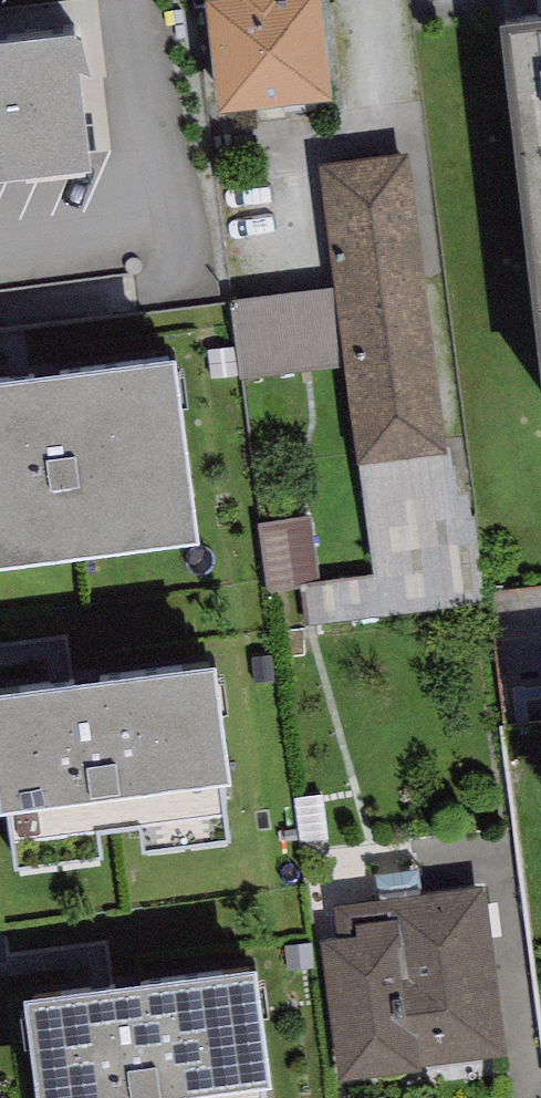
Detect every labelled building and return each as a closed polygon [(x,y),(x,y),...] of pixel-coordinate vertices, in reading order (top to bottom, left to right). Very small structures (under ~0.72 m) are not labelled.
[(231,4),(243,105),(344,92),(333,0),(259,0),(231,4)] [(516,28),(540,242),(540,25),(516,28)] [(0,59),(0,197),(92,187),(76,50),(0,59)] [(423,155),(335,166),(351,289),(239,303),(248,374),(360,360),(372,457),(459,446),(423,155)] [(0,384),(0,553),(209,526),(188,360),(0,384)] [(278,583),(329,579),(324,513),(273,517),(278,583)] [(385,518),(387,575),(319,578),(321,614),(414,610),(413,586),(454,585),(451,515),(385,518)] [(232,668),(10,699),(28,831),(250,800),(232,668)] [(495,892),(331,916),(355,1080),(519,1057),(495,892)] [(43,1001),(54,1097),(286,1097),(272,975),(43,1001)]
